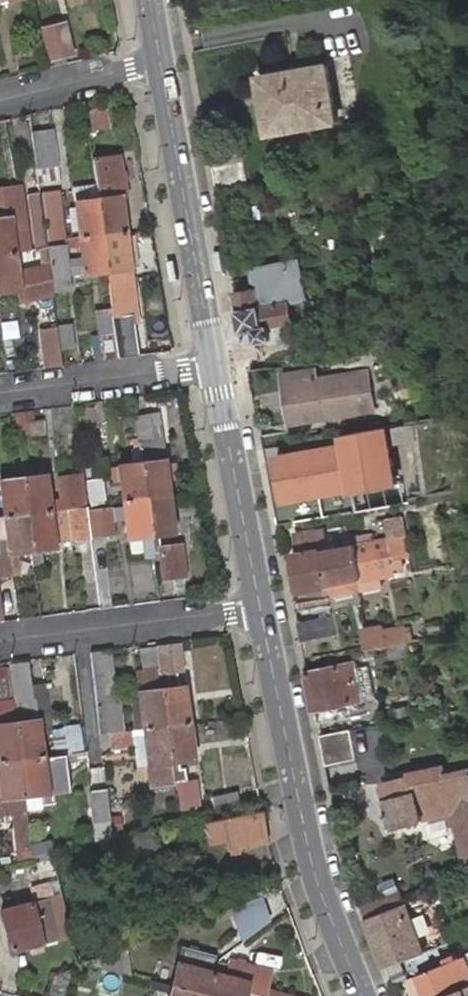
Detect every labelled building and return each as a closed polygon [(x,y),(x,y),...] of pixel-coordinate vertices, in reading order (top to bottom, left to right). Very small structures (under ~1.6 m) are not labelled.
[(73,53),(66,25),(45,29),(51,58),(73,53)] [(332,64),(266,75),(274,130),(303,126),(319,124),(341,121),(332,64)] [(92,110),(94,130),(109,128),(106,108),(92,110)] [(54,130),(33,133),(40,185),(60,183),(54,130)] [(120,156),(92,160),(95,184),(97,199),(102,236),(125,233),(120,198),(126,197),(120,156)] [(252,156),(214,161),(220,194),(257,188),(252,156)] [(95,184),(75,186),(76,202),(97,199),(95,184)] [(0,191),(0,257),(15,255),(29,253),(20,189),(0,191)] [(57,192),(40,193),(47,244),(64,242),(57,192)] [(38,193),(27,194),(34,247),(45,245),(38,193)] [(102,236),(97,199),(76,202),(81,239),(102,236)] [(125,233),(102,236),(108,273),(110,291),(112,305),(135,302),(130,265),(141,264),(136,233),(126,235),(125,233)] [(102,236),(81,239),(83,257),(86,276),(108,273),(102,236)] [(68,271),(65,244),(48,246),(53,289),(53,292),(71,291),(69,277),(68,271)] [(50,269),(18,273),(15,255),(0,257),(0,294),(19,292),(19,298),(54,294),(53,292),(53,289),(50,269)] [(86,275),(83,257),(67,259),(68,271),(69,277),(86,275)] [(256,289),(238,292),(247,342),(272,338),(273,342),(292,339),(289,321),(293,321),(289,300),(306,297),(300,259),(252,267),(256,289)] [(112,307),(94,309),(97,335),(116,332),(114,316),(112,307)] [(120,358),(140,356),(133,313),(114,316),(116,332),(120,358)] [(292,339),(304,337),(301,320),(293,321),(289,321),(292,339)] [(58,328),(61,350),(76,349),(73,323),(58,326),(58,328)] [(61,350),(58,328),(41,330),(46,367),(63,365),(61,350)] [(97,335),(93,335),(96,361),(120,358),(116,332),(97,335)] [(288,424),(374,410),(368,372),(315,380),(314,371),(281,376),(288,424)] [(252,396),(255,416),(284,412),(281,392),(252,396)] [(32,411),(18,413),(21,437),(44,435),(42,422),(34,423),(32,411)] [(159,417),(149,419),(153,443),(161,443),(159,417)] [(149,419),(136,420),(142,464),(147,500),(169,497),(164,462),(161,443),(153,443),(149,419)] [(335,447),(270,459),(279,508),(393,487),(383,430),(334,439),(335,447)] [(147,500),(142,464),(118,467),(123,503),(147,500)] [(68,510),(87,508),(83,475),(74,475),(58,477),(61,500),(49,501),(50,513),(68,510)] [(46,478),(23,480),(27,515),(50,513),(49,501),(46,478)] [(90,502),(106,500),(103,479),(87,481),(90,502)] [(27,515),(23,480),(2,483),(6,518),(27,515)] [(169,497),(147,500),(154,549),(160,549),(159,537),(174,535),(169,497)] [(147,500),(123,503),(129,538),(143,537),(145,556),(155,555),(154,549),(147,500)] [(91,537),(87,508),(68,510),(72,540),(91,537)] [(90,511),(94,537),(116,534),(112,508),(90,511)] [(50,513),(54,542),(72,540),(68,510),(50,513)] [(50,513),(27,515),(31,552),(33,565),(42,564),(41,551),(55,548),(54,542),(50,513)] [(27,515),(6,518),(0,519),(0,555),(31,552),(27,515)] [(389,540),(319,551),(315,533),(298,536),(302,554),(298,555),(304,589),(334,584),(336,595),(359,591),(382,587),(380,577),(379,575),(394,572),(390,548),(408,545),(406,537),(405,537),(401,515),(385,520),(389,540)] [(180,547),(160,549),(165,580),(185,577),(180,547)] [(300,628),(303,641),(335,636),(331,620),(300,625),(300,628)] [(387,648),(406,644),(404,630),(383,634),(382,628),(363,632),(366,648),(384,645),(384,648),(387,648)] [(411,657),(409,644),(406,644),(387,648),(389,661),(411,657)] [(159,648),(163,673),(182,671),(179,646),(159,648)] [(136,672),(143,731),(166,727),(161,690),(159,691),(153,651),(142,652),(144,671),(136,672)] [(309,672),(318,724),(349,718),(346,704),(352,703),(348,685),(357,683),(354,664),(309,672)] [(14,707),(9,707),(5,670),(0,670),(0,765),(20,763),(14,707)] [(18,706),(14,707),(20,763),(43,761),(40,735),(39,722),(37,704),(33,705),(30,684),(29,671),(14,672),(18,706)] [(45,682),(30,684),(33,705),(37,704),(39,722),(40,735),(51,733),(45,682)] [(348,685),(352,703),(361,701),(357,683),(348,685)] [(161,690),(166,727),(189,724),(185,688),(161,690)] [(119,704),(97,706),(101,737),(110,735),(123,734),(119,704)] [(174,787),(180,786),(182,804),(199,801),(197,784),(188,784),(187,773),(182,773),(181,764),(195,762),(189,724),(166,727),(174,787)] [(83,754),(80,727),(54,730),(57,757),(83,754)] [(166,727),(143,731),(145,738),(151,789),(174,787),(166,727)] [(353,760),(347,730),(321,735),(327,765),(353,760)] [(145,738),(143,731),(135,732),(135,739),(145,738)] [(123,734),(110,735),(112,749),(136,746),(135,739),(135,732),(123,734)] [(70,795),(66,760),(43,761),(20,763),(24,798),(41,797),(42,808),(55,807),(54,796),(70,795)] [(24,798),(20,763),(0,765),(0,801),(24,798)] [(465,836),(467,851),(467,775),(442,780),(440,767),(408,774),(409,779),(382,785),(393,829),(450,816),(459,814),(465,836)] [(216,807),(239,803),(236,787),(213,791),(216,807)] [(95,829),(111,827),(107,794),(91,796),(95,829)] [(24,798),(0,801),(0,816),(15,815),(26,813),(24,798)] [(29,836),(26,813),(15,815),(16,838),(29,836)] [(459,814),(450,816),(456,838),(465,836),(459,814)] [(228,851),(268,844),(263,815),(204,825),(207,843),(226,841),(228,851)] [(129,861),(160,857),(157,837),(126,842),(129,861)] [(367,919),(406,904),(401,891),(363,906),(367,919)] [(63,895),(49,899),(54,920),(58,938),(73,934),(63,895)] [(266,914),(260,898),(232,909),(238,923),(266,914)] [(34,902),(3,910),(12,948),(58,938),(54,920),(49,899),(34,902)] [(425,950),(406,904),(367,919),(386,965),(409,957),(425,950)] [(459,924),(467,943),(467,942),(467,921),(459,924)] [(409,957),(414,971),(443,960),(438,946),(425,950),(409,957)] [(127,948),(84,964),(130,976),(127,948)] [(218,963),(216,961),(182,952),(173,987),(208,995),(213,976),(215,965),(218,963)] [(258,953),(256,964),(279,968),(281,957),(258,953)] [(428,995),(446,995),(467,987),(467,962),(466,956),(419,974),(428,995)] [(386,965),(392,980),(414,971),(409,957),(386,965)] [(263,989),(267,970),(224,960),(221,971),(215,970),(213,976),(208,995),(292,995),(263,989)] [(49,995),(66,995),(75,967),(55,974),(49,995)] [(173,987),(156,983),(153,991),(171,995),(208,995),(173,987)] [(446,995),(467,995),(467,987),(446,995)]
